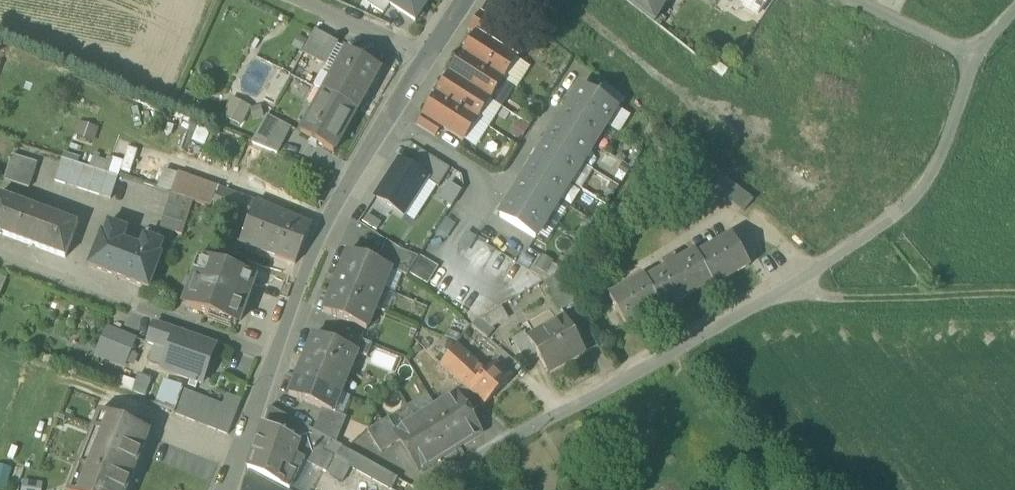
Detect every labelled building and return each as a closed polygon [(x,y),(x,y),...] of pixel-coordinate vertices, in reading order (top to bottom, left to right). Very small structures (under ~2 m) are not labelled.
[(384,0),(364,0),(363,1),(383,14),(390,4),(384,0)] [(390,4),(415,21),(429,0),(384,0),(390,4)] [(668,0),(625,0),(655,24),(668,0)] [(734,4),(731,9),(736,12),(742,9),(757,19),(764,7),(758,3),(754,0),(737,0),(734,4)] [(477,33),(488,41),(499,24),(481,12),(469,30),(476,34),(477,33)] [(305,49),(327,61),(335,45),(314,33),(305,49)] [(476,34),(463,54),(503,80),(517,59),(488,41),(477,33),(476,34)] [(332,78),(324,93),(356,111),(380,68),(348,50),(332,78)] [(463,54),(450,74),(490,100),(503,80),(463,54)] [(322,73),(314,87),(324,93),(332,78),(322,73)] [(450,74),(437,95),(477,121),(490,100),(450,74)] [(597,96),(617,108),(625,98),(613,89),(605,83),(597,96)] [(582,86),(570,105),(605,127),(617,108),(597,96),(582,86)] [(316,108),(324,93),(314,87),(306,103),(316,108)] [(334,152),(356,111),(324,93),(316,108),(301,134),(334,152)] [(230,94),(219,117),(241,127),(251,104),(230,94)] [(464,142),(477,121),(437,95),(423,116),(442,127),(464,142)] [(570,105),(558,124),(594,146),(605,127),(570,105)] [(253,143),(277,153),(291,128),(268,115),(253,143)] [(417,125),(436,137),(442,127),(423,116),(417,125)] [(558,124),(547,142),(582,164),(594,146),(558,124)] [(652,141),(744,212),(747,209),(754,199),(662,128),(652,141)] [(547,142),(535,161),(571,183),(582,164),(547,142)] [(420,151),(409,168),(427,180),(427,181),(439,188),(450,170),(420,151)] [(4,180),(29,188),(37,163),(12,155),(4,180)] [(54,181),(110,200),(118,177),(61,158),(54,181)] [(427,181),(427,180),(409,168),(399,161),(375,197),(404,216),(427,181)] [(535,161),(524,180),(559,202),(571,183),(535,161)] [(182,174),(175,196),(194,202),(212,207),(220,187),(182,174)] [(524,180),(512,198),(548,220),(559,202),(524,180)] [(233,216),(248,221),(256,201),(220,187),(212,207),(233,216)] [(183,235),(194,202),(175,196),(171,194),(160,227),(183,235)] [(3,235),(16,201),(4,196),(0,207),(0,234),(3,235)] [(536,240),(548,220),(512,198),(500,217),(536,240)] [(78,224),(16,201),(3,235),(65,258),(78,224)] [(295,263),(296,263),(312,225),(256,201),(248,221),(239,243),(295,263)] [(109,223),(105,234),(124,241),(128,231),(109,223)] [(141,247),(124,241),(105,234),(102,233),(89,267),(149,289),(161,256),(162,255),(160,254),(141,247)] [(733,236),(698,256),(712,282),(714,285),(750,265),(733,236)] [(145,237),(141,247),(160,254),(164,244),(145,237)] [(387,242),(382,253),(413,267),(419,258),(401,251),(387,242)] [(349,251),(340,272),(384,290),(392,270),(392,269),(378,263),(349,251)] [(666,269),(647,280),(661,306),(663,310),(712,282),(698,256),(696,252),(676,264),(673,258),(663,264),(666,269)] [(410,273),(413,267),(382,253),(378,263),(392,269),(392,270),(407,276),(410,273)] [(413,267),(410,273),(430,288),(442,270),(422,254),(419,258),(413,267)] [(187,307),(235,325),(254,277),(206,258),(187,307)] [(340,272),(332,292),(375,310),(384,290),(340,272)] [(544,282),(563,314),(579,304),(561,273),(544,282)] [(626,326),(661,306),(647,280),(645,277),(610,297),(626,326)] [(367,330),(375,310),(332,292),(323,313),(367,330)] [(540,357),(548,371),(585,350),(567,318),(530,339),(540,357)] [(148,343),(157,346),(189,357),(196,338),(155,324),(148,343)] [(104,341),(132,352),(136,340),(108,329),(104,341)] [(510,342),(524,366),(540,357),(530,339),(526,333),(510,342)] [(314,335),(306,355),(350,373),(358,353),(344,347),(314,335)] [(358,353),(368,357),(373,345),(348,335),(344,347),(358,353)] [(196,337),(196,338),(189,357),(157,346),(153,357),(165,362),(163,368),(186,377),(192,380),(197,382),(198,382),(202,384),(217,345),(196,337)] [(482,346),(496,357),(501,350),(488,339),(482,346)] [(442,365),(469,390),(486,373),(457,346),(442,365)] [(496,363),(511,379),(523,367),(501,350),(496,357),(492,360),(496,363)] [(306,355),(298,375),(341,393),(350,373),(306,355)] [(496,363),(486,373),(469,390),(485,404),(511,379),(496,363)] [(138,373),(132,390),(147,395),(152,377),(138,373)] [(333,413),(341,393),(298,375),(289,396),(322,409),(333,414),(333,413)] [(157,402),(175,409),(182,388),(164,382),(157,402)] [(456,394),(468,413),(483,404),(465,387),(455,393),(456,394)] [(174,412),(228,434),(242,400),(227,394),(223,405),(182,388),(175,409),(174,412)] [(456,394),(436,407),(460,445),(480,432),(468,413),(456,394)] [(398,428),(432,406),(425,395),(391,417),(398,428)] [(263,424),(302,441),(308,428),(270,407),(263,424)] [(436,407),(416,419),(440,458),(460,445),(436,407)] [(322,409),(318,420),(342,429),(347,418),(333,413),(333,414),(322,409)] [(149,431),(104,413),(74,489),(125,489),(149,431)] [(388,418),(378,424),(391,446),(401,440),(396,432),(397,431),(388,418)] [(420,470),(440,458),(416,419),(397,431),(396,432),(401,440),(420,470)] [(336,443),(342,429),(318,420),(314,430),(336,443)] [(249,468),(281,486),(296,454),(302,441),(263,424),(249,468)] [(381,452),(391,446),(378,424),(368,431),(381,452)] [(327,471),(335,457),(341,447),(308,428),(302,441),(296,454),(307,459),(306,461),(327,471)] [(399,479),(341,447),(335,457),(346,463),(393,489),(399,479)] [(296,454),(281,486),(288,489),(292,489),(306,461),(307,459),(296,454)] [(327,471),(338,477),(346,463),(335,457),(327,471)] [(247,473),(243,487),(243,489),(279,489),(247,473)]
